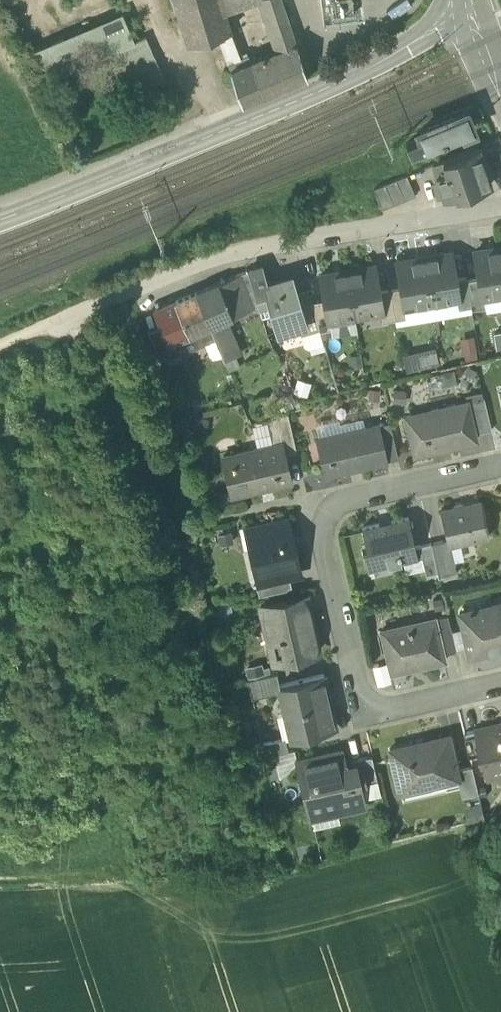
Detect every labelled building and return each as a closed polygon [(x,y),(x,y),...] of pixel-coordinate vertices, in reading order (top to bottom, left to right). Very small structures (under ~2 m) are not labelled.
[(189,44),(217,36),(230,31),(224,9),(221,0),(175,0),(189,44)] [(224,9),(255,0),(221,0),(224,9)] [(278,51),(296,43),(282,0),(261,0),(278,51)] [(122,14),(64,39),(75,66),(120,48),(135,42),(134,41),(122,14)] [(217,36),(228,64),(240,59),(230,31),(217,36)] [(145,36),(134,41),(135,42),(120,48),(131,73),(157,62),(145,36)] [(64,39),(34,51),(45,79),(75,66),(64,39)] [(251,62),(230,70),(242,104),(307,77),(296,43),(278,51),(251,62)] [(240,59),(228,64),(230,70),(251,62),(249,56),(240,59)] [(157,62),(131,73),(136,85),(162,74),(157,62)] [(467,114),(421,132),(424,138),(409,144),(414,155),(474,131),(467,114)] [(477,145),(433,162),(444,196),(454,193),(454,195),(464,191),(464,192),(490,184),(477,145)] [(415,194),(406,173),(395,177),(404,199),(415,194)] [(395,177),(384,182),(393,203),(404,199),(395,177)] [(384,182),(373,186),(382,208),(393,203),(384,182)] [(475,252),(479,279),(482,296),(500,293),(500,248),(475,252)] [(450,253),(424,257),(431,303),(457,298),(458,298),(455,279),(450,253)] [(424,257),(397,262),(402,288),(405,307),(406,307),(431,303),(424,257)] [(262,266),(249,269),(256,297),(259,305),(269,302),(270,302),(265,286),(268,285),(267,284),(262,266)] [(374,266),(347,270),(355,316),(380,312),(381,311),(378,292),(374,266)] [(347,270),(321,275),(325,300),(328,320),(329,320),(355,316),(347,270)] [(256,297),(246,271),(233,276),(248,311),(259,305),(256,297)] [(233,276),(196,293),(211,326),(228,318),(248,311),(233,276)] [(467,277),(455,279),(458,298),(457,298),(458,309),(471,307),(467,281),(467,277)] [(291,278),(267,284),(268,285),(265,286),(270,302),(269,302),(278,334),(299,328),(305,326),(295,293),(291,278)] [(482,296),(479,279),(467,281),(471,307),(472,309),(484,308),(482,296)] [(402,288),(390,290),(395,320),(408,317),(406,307),(405,307),(402,288)] [(311,302),(307,290),(295,293),(305,326),(299,328),(301,336),(319,331),(311,302)] [(390,290),(378,292),(381,311),(380,312),(382,322),(395,320),(390,290)] [(196,293),(174,303),(188,336),(201,331),(211,326),(196,293)] [(325,300),(311,302),(319,331),(319,332),(331,329),(329,320),(328,320),(325,300)] [(201,331),(188,336),(174,303),(155,311),(161,327),(169,344),(174,342),(179,353),(205,342),(201,331)] [(228,318),(211,326),(222,354),(225,360),(241,352),(228,318)] [(211,326),(201,331),(205,342),(212,358),(222,354),(211,326)] [(148,332),(162,364),(180,357),(179,353),(174,342),(169,344),(161,327),(148,332)] [(404,354),(407,371),(440,364),(437,347),(404,354)] [(309,382),(298,379),(295,390),(306,393),(309,382)] [(484,398),(467,402),(474,433),(491,429),(484,398)] [(467,402),(406,416),(415,455),(476,441),(474,433),(467,402)] [(288,412),(266,420),(272,445),(281,443),(284,456),(297,453),(288,412)] [(389,422),(378,425),(387,461),(398,459),(389,422)] [(378,425),(317,439),(326,476),(387,461),(378,425)] [(272,445),(227,456),(237,497),(261,491),(260,488),(271,486),(272,489),(290,484),(284,456),(281,443),(272,445)] [(480,502),(440,511),(447,540),(448,547),(450,547),(489,538),(480,502)] [(408,518),(362,529),(366,545),(362,546),(368,571),(417,559),(408,518)] [(288,521),(243,532),(249,556),(257,554),(263,582),(264,584),(289,578),(300,575),(288,521)] [(447,540),(430,544),(437,573),(439,579),(457,574),(450,547),(448,547),(447,540)] [(430,544),(419,547),(426,576),(437,573),(430,544)] [(289,578),(264,584),(263,582),(255,584),(258,597),(291,589),(289,578)] [(286,603),(262,609),(265,626),(271,625),(271,623),(290,618),(286,603)] [(460,613),(470,656),(500,648),(500,644),(500,643),(500,642),(500,603),(460,613)] [(290,618),(271,623),(271,625),(265,626),(274,664),(319,653),(310,614),(290,618)] [(448,616),(435,619),(443,654),(456,651),(448,616)] [(435,619),(382,631),(391,675),(445,662),(443,654),(435,619)] [(278,674),(247,682),(251,700),(281,693),(280,687),(281,687),(278,674)] [(281,687),(280,687),(281,693),(286,716),(289,715),(294,738),(292,738),(292,741),(338,730),(325,676),(281,687)] [(478,731),(483,755),(489,780),(500,778),(500,726),(478,731)] [(478,731),(465,735),(470,758),(483,755),(478,731)] [(285,739),(262,744),(265,757),(288,752),(285,739)] [(451,741),(410,751),(409,747),(389,752),(400,796),(459,782),(460,782),(458,773),(451,741)] [(341,754),(297,764),(308,814),(362,801),(360,788),(356,773),(354,773),(346,775),(341,754)] [(372,758),(352,762),(354,773),(356,773),(360,788),(378,784),(372,758)] [(473,770),(458,773),(460,782),(459,782),(463,801),(479,797),(473,770)] [(470,823),(485,821),(484,806),(469,808),(470,823)]
